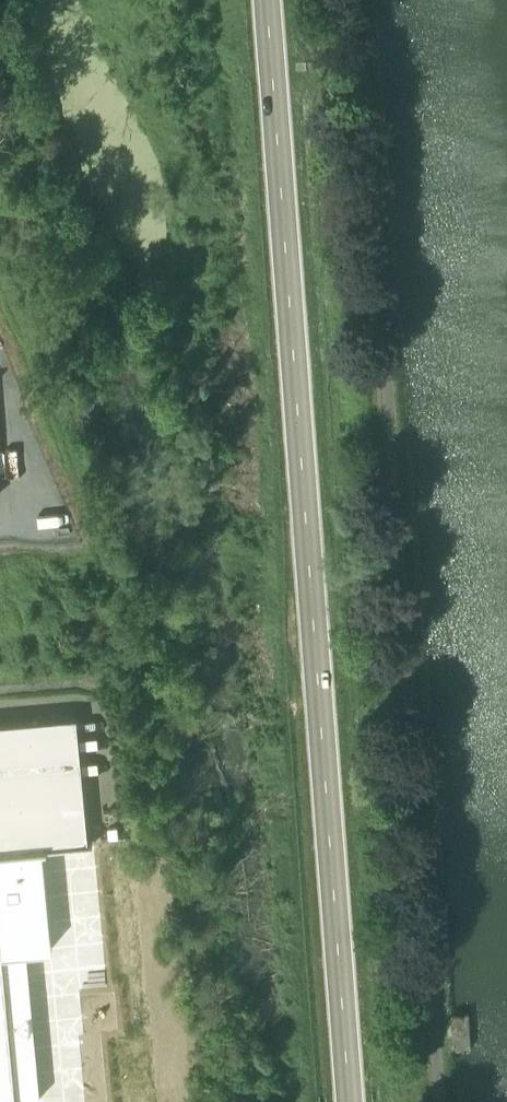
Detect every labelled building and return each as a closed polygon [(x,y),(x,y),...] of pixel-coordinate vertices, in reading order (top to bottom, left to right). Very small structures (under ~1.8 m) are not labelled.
[(0,722),(0,847),(88,838),(75,715),(0,722)] [(0,946),(0,1101),(15,1101),(0,946)]
